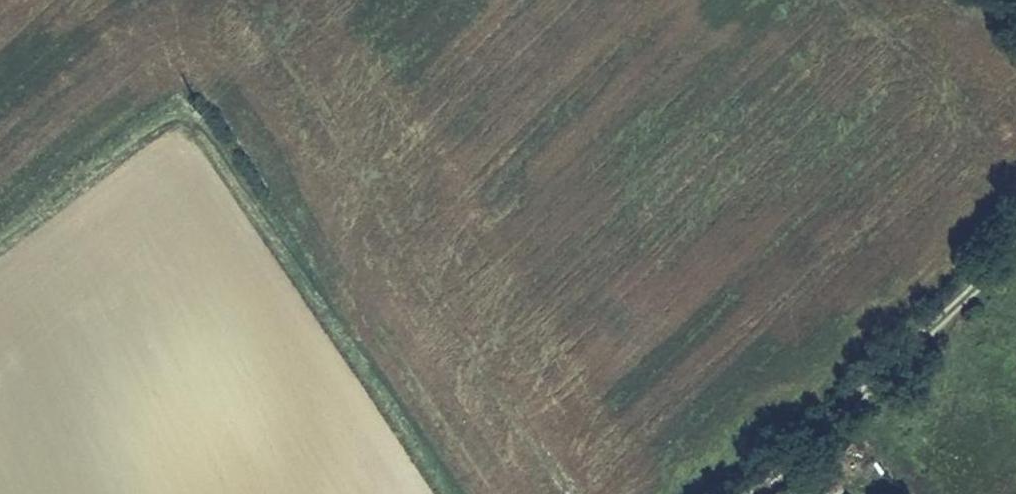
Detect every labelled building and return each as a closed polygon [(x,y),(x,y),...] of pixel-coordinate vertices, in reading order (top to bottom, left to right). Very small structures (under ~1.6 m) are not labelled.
[(842,480),(828,492),(829,493),(854,493),(842,480)]
